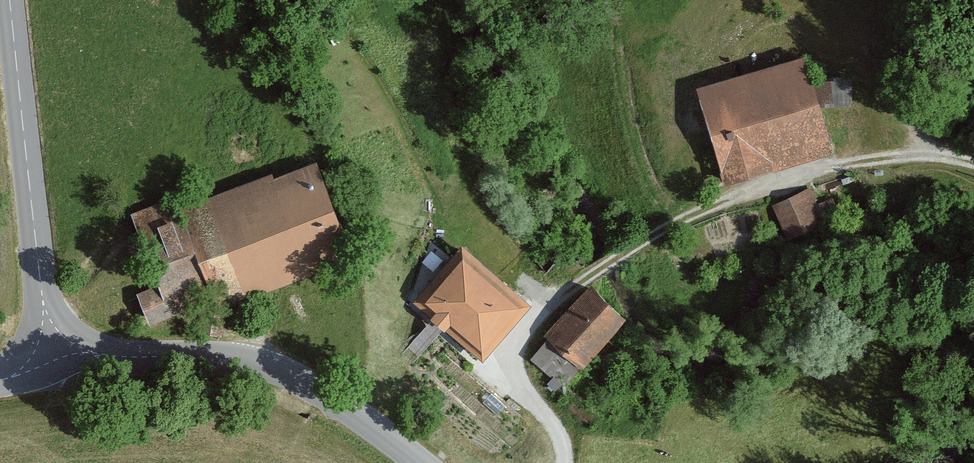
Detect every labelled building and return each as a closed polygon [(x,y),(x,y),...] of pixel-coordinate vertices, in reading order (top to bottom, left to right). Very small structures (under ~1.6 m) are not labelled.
[(854,81),(817,81),(809,56),(699,90),(728,183),(838,149),(824,106),(855,106),(854,81)] [(365,253),(331,165),(285,182),(281,174),(188,209),(183,196),(132,216),(160,289),(141,296),(156,333),(365,253)] [(825,219),(809,190),(770,210),(785,240),(825,219)] [(532,309),(471,255),(428,303),(489,357),(532,309)] [(630,319),(592,285),(543,339),(546,342),(531,359),(566,390),(630,319)]
